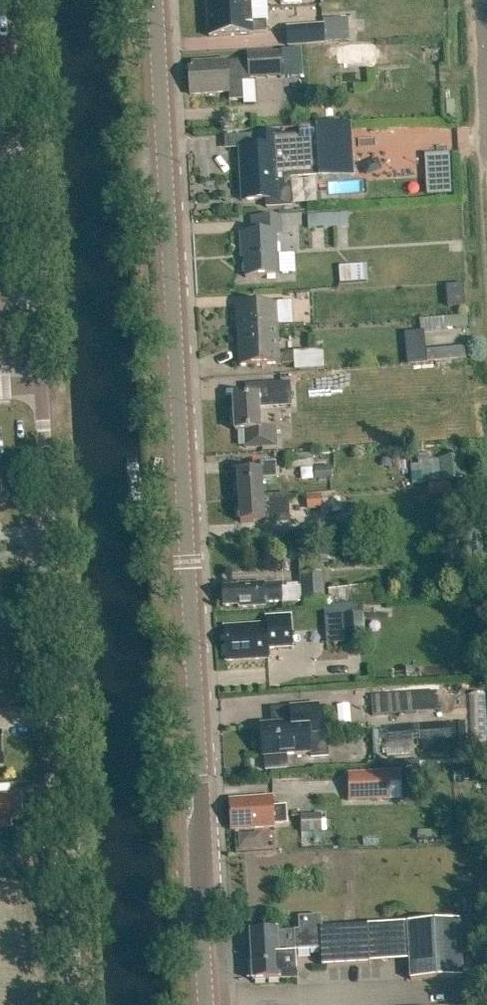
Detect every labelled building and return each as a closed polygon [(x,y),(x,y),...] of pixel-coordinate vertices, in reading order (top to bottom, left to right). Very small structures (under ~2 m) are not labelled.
[(206,14),(252,12),(251,0),(206,0),(206,14)] [(206,14),(208,39),(253,37),(253,35),(266,34),(266,22),(253,23),(252,12),(206,14)] [(288,47),(323,45),(322,28),(287,30),(288,47)] [(359,48),(338,50),(339,68),(350,67),(350,62),(360,62),(359,48)] [(281,77),(302,76),(301,49),(280,50),(281,77)] [(192,71),(189,71),(190,95),(228,93),(229,101),(243,100),(242,82),(250,82),(249,79),(281,77),(279,53),(247,55),(248,60),(192,64),(192,71)] [(253,148),(239,149),(242,201),(266,200),(266,208),(291,207),(290,191),(287,189),(287,184),(291,180),(318,178),(318,181),(354,179),(351,125),(298,128),(298,137),(282,138),(282,133),(253,135),(253,148)] [(244,250),(245,278),(277,277),(275,235),(281,234),(280,217),(252,219),(253,234),(239,234),(240,250),(244,250)] [(367,267),(339,268),(340,286),(368,284),(367,267)] [(277,327),(277,314),(291,313),(291,303),(236,306),(237,329),(277,327)] [(277,327),(237,329),(239,367),(294,364),(293,354),(279,355),(277,327)] [(464,350),(426,354),(427,366),(465,362),(464,350)] [(233,398),(235,432),(245,431),(246,448),(276,446),(275,428),(260,429),(259,402),(291,400),(290,383),(245,386),(246,397),(233,398)] [(314,457),(288,457),(288,470),(314,470),(314,457)] [(275,464),(261,465),(261,471),(237,473),(240,523),(264,522),(264,516),(278,515),(277,501),(263,502),(262,479),(275,478),(275,464)] [(320,495),(306,496),(307,511),(321,510),(320,495)] [(301,587),(282,589),(281,587),(265,588),(264,584),(242,585),(243,587),(222,588),(223,607),(238,606),(238,608),(266,607),(265,603),(282,602),(282,603),(302,602),(303,610),(329,608),(329,606),(380,602),(379,586),(347,588),(347,590),(328,591),(329,600),(325,600),(323,574),(301,576),(301,587)] [(321,616),(323,645),(365,643),(363,613),(321,616)] [(269,654),(269,651),(293,650),(291,616),(265,617),(265,624),(224,626),(226,661),(269,659),(269,654)] [(372,716),(413,714),(412,694),(371,696),(372,716)] [(326,733),(320,734),(318,705),(290,707),(291,723),(260,725),(262,757),(264,757),(265,772),(289,771),(287,756),(310,754),(311,758),(328,757),(326,733)] [(348,774),(349,804),(402,803),(401,773),(348,774)] [(0,796),(0,828),(12,827),(11,821),(22,821),(21,795),(0,796)] [(229,800),(231,830),(274,828),(274,826),(286,825),(285,807),(273,808),(272,798),(229,800)] [(322,832),(321,815),(300,816),(300,832),(322,832)] [(471,901),(457,902),(458,915),(471,914),(471,901)] [(410,981),(461,978),(458,921),(367,926),(320,929),(319,920),(301,921),(302,931),(277,932),(277,931),(250,933),(252,981),(280,980),(297,979),(295,951),(321,950),(322,966),(409,961),(410,981)]
